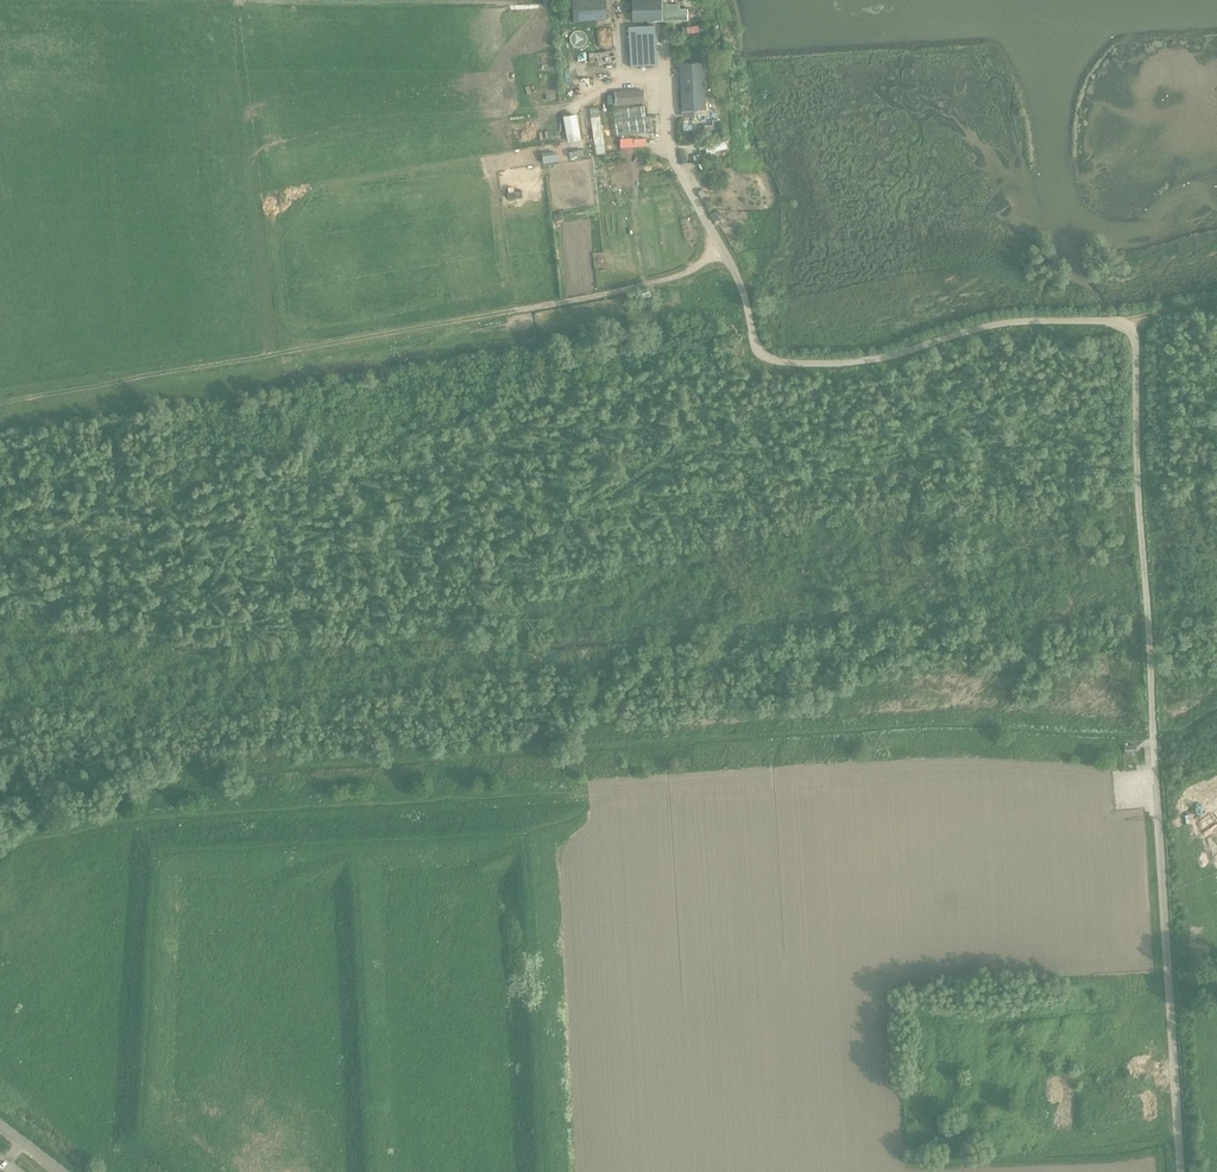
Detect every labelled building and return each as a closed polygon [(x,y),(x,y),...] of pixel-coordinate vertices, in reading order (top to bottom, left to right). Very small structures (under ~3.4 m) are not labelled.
[(606,5),(606,0),(573,0),(575,22),(608,19),(606,5)] [(629,23),(636,22),(645,21),(688,20),(688,19),(690,19),(692,19),(694,17),(694,15),(693,12),(692,11),(690,10),(688,10),(678,10),(678,5),(667,5),(667,3),(662,3),(662,0),(628,0),(629,23)] [(699,25),(683,27),(684,34),(700,32),(699,25)] [(655,26),(629,27),(631,67),(658,65),(655,26)] [(704,63),(680,64),(682,112),(706,110),(704,63)] [(644,91),(616,92),(616,104),(644,103),(644,91)] [(577,115),(565,117),(569,142),(581,140),(577,115)] [(653,132),(651,118),(651,116),(615,121),(617,137),(653,132)] [(703,189),(698,192),(702,198),(706,195),(703,189)] [(716,211),(710,214),(714,221),(720,219),(716,211)]
